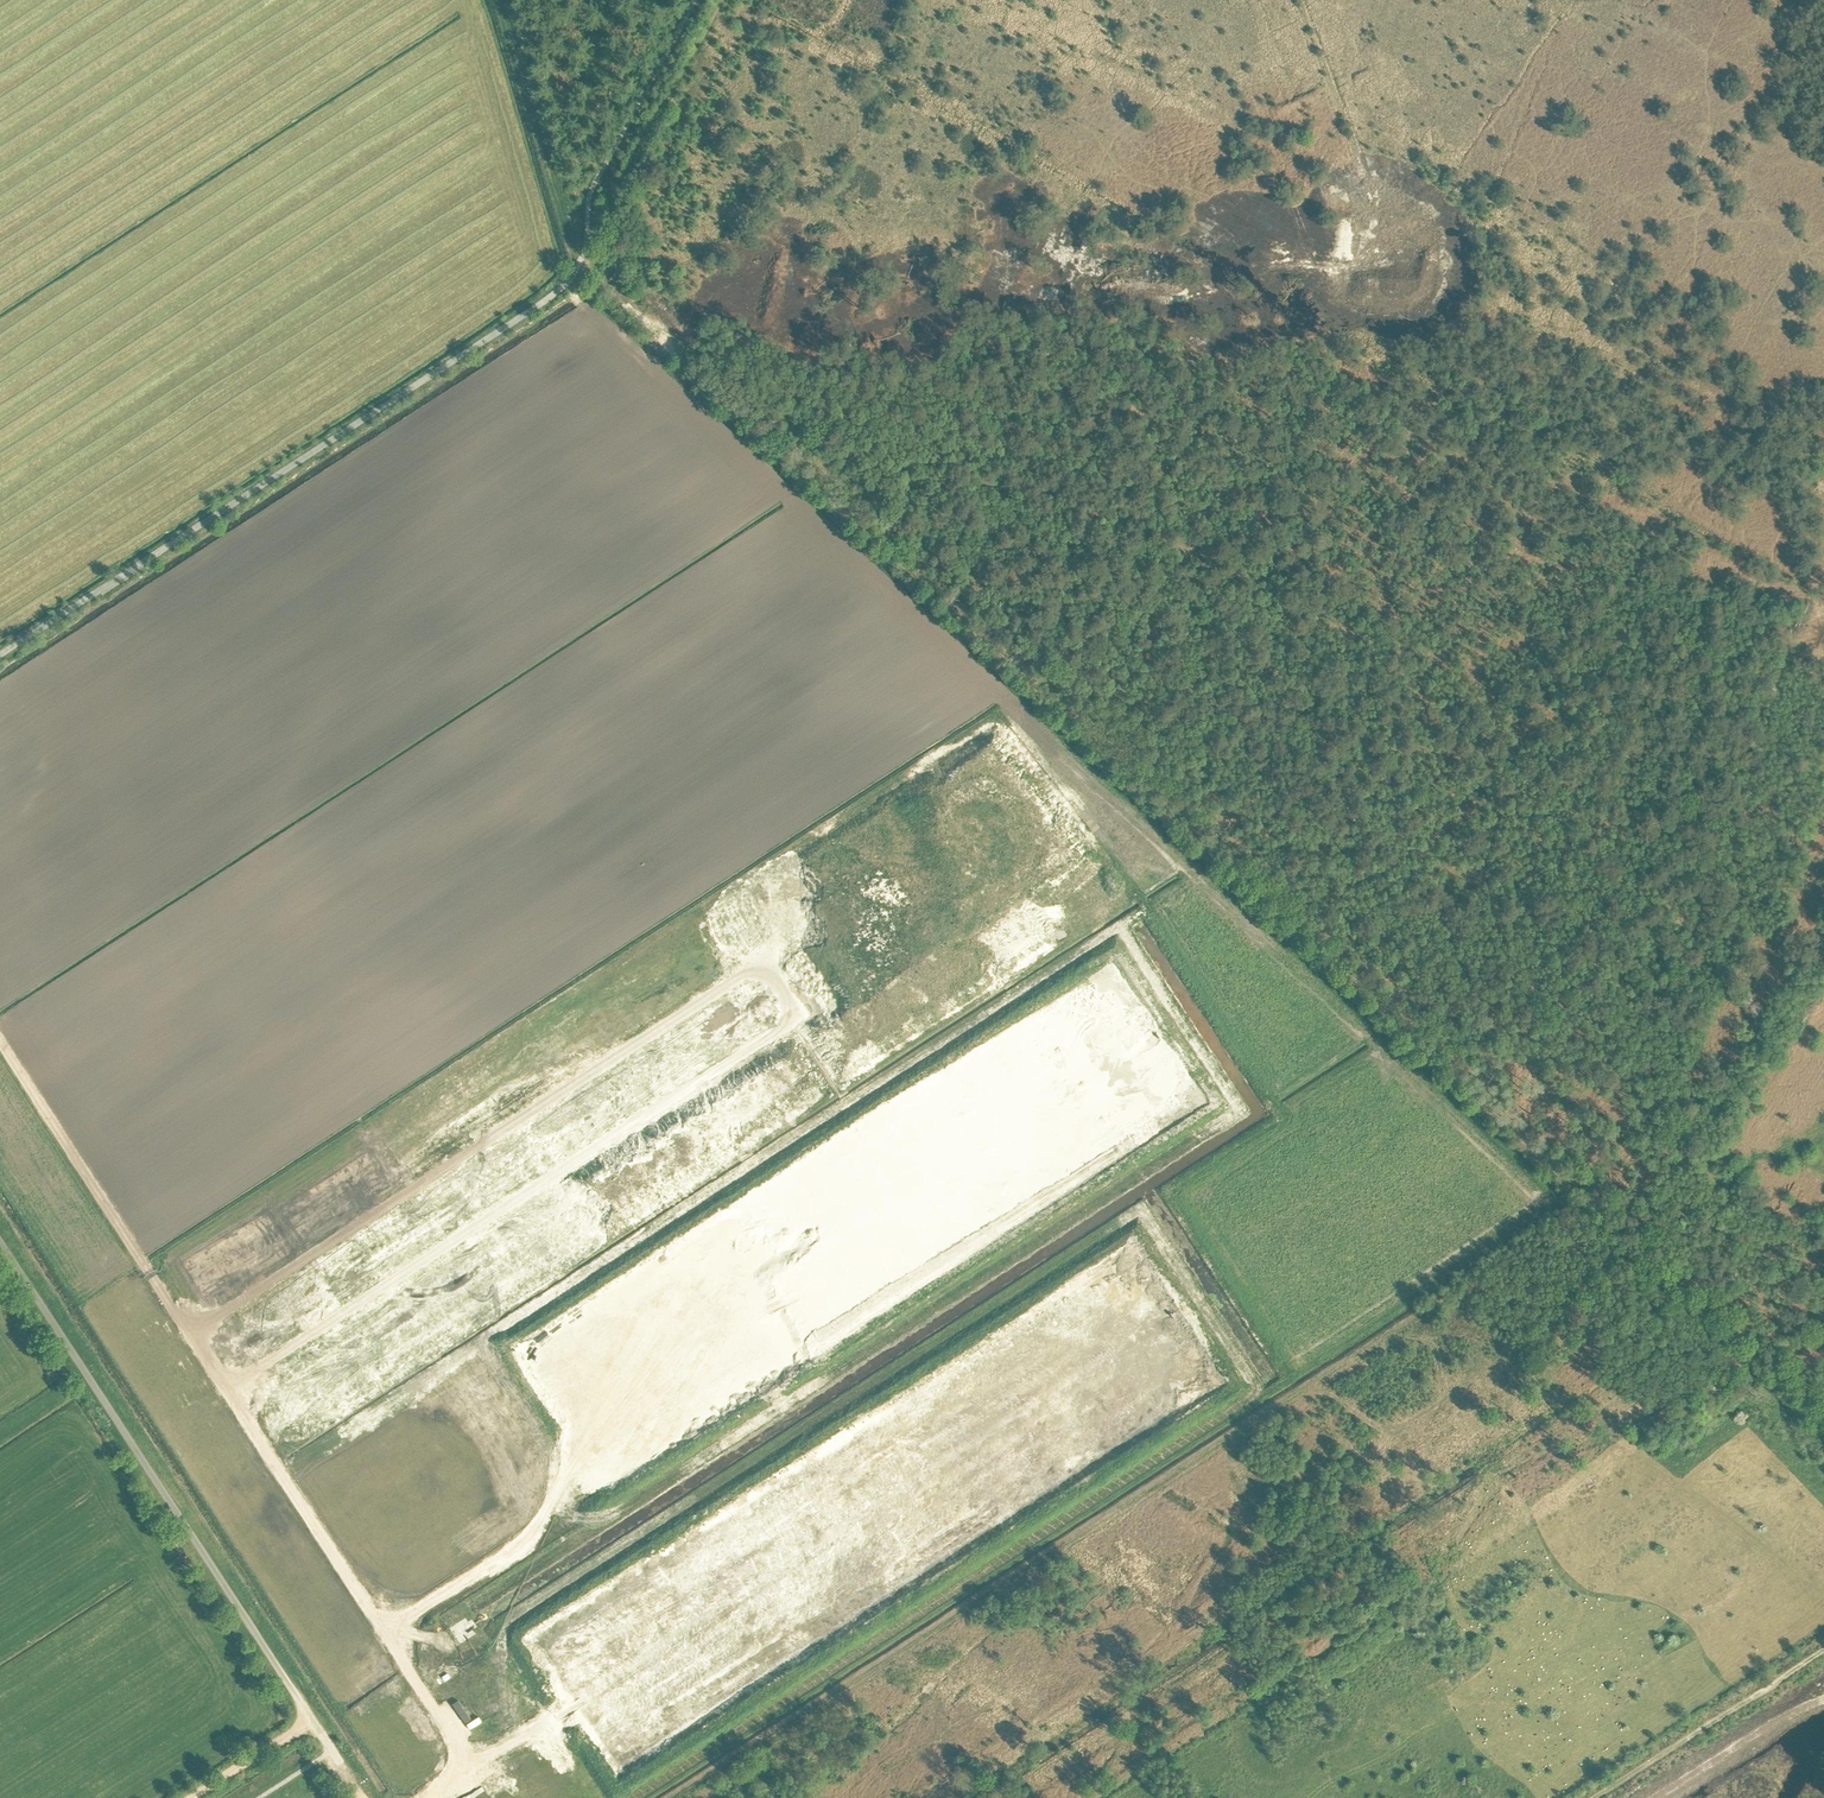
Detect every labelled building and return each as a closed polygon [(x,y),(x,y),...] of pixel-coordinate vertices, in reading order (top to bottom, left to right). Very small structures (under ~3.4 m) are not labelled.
[(1344,172),(1336,168),(1330,183),(1338,186),(1344,172)]
